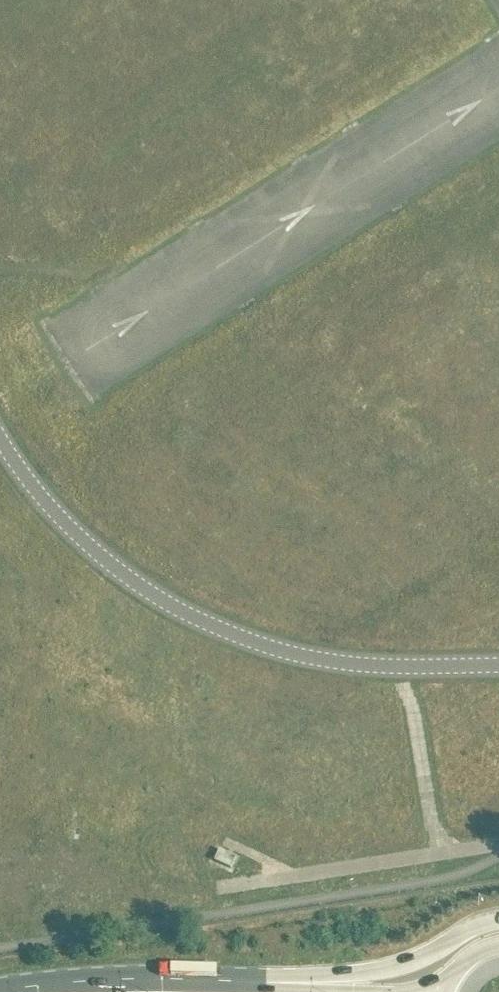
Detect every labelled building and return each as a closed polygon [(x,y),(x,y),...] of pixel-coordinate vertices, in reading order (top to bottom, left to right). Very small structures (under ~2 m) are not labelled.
[(236,857),(228,853),(220,850),(215,861),(231,868),(236,857)]
